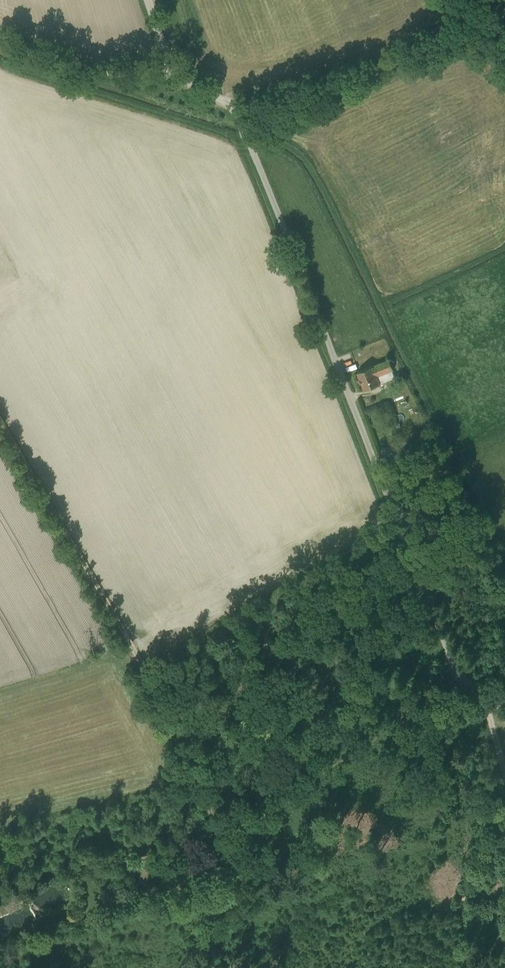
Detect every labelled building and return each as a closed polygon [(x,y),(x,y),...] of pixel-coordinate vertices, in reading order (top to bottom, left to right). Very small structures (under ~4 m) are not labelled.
[(389,360),(373,366),(377,376),(393,370),(389,360)] [(377,376),(373,366),(357,372),(365,390),(380,384),(377,376)] [(18,909),(14,900),(0,906),(0,916),(18,909)]
